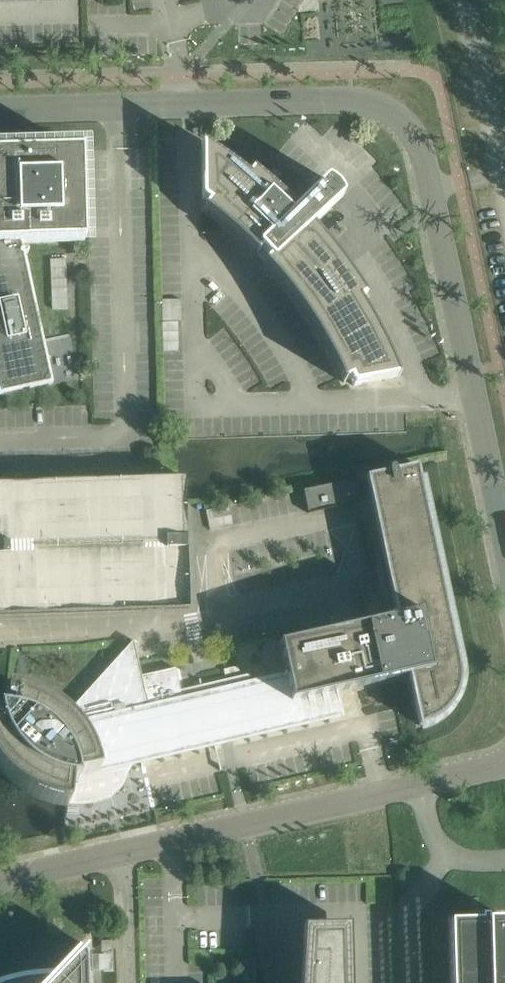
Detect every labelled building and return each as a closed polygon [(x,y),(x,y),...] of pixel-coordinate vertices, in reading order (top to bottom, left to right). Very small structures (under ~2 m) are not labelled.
[(277,277),(289,292),(293,298),(314,327),(332,358),(343,382),(351,379),(353,386),(399,377),(389,355),(379,334),(360,300),(366,296),(363,292),(352,275),(340,259),(327,242),(312,225),(343,196),(341,192),(331,182),(326,179),(295,211),(275,189),(252,170),(248,175),(225,158),(201,143),(202,199),(210,201),(204,208),(231,231),(256,255),(262,250),(269,258),(264,263),(277,277)] [(52,384),(22,244),(84,242),(82,151),(0,153),(0,396),(52,384)] [(181,351),(180,299),(162,299),(163,351),(181,351)] [(201,692),(197,693),(209,748),(214,747),(216,746),(239,741),(236,729),(250,728),(263,725),(275,722),(288,718),(300,712),(311,706),(319,701),(327,696),(335,692),(338,692),(409,676),(419,725),(423,724),(428,723),(432,721),(436,719),(439,717),(443,714),(446,711),(449,708),(452,704),(454,701),(456,697),(458,693),(459,689),(460,684),(461,680),(461,675),(461,671),(460,667),(417,466),(366,477),(388,579),(390,588),(396,618),(393,619),(385,620),(335,631),(279,643),(285,673),(286,676),(275,681),(264,685),(253,689),(251,681),(201,692)] [(189,609),(185,478),(0,483),(0,615),(189,609)] [(358,479),(304,490),(309,513),(363,501),(358,479)] [(2,775),(9,781),(16,787),(24,792),(32,796),(40,800),(49,803),(58,805),(67,806),(68,804),(77,805),(81,806),(85,806),(89,806),(93,805),(97,804),(101,803),(104,801),(108,800),(111,797),(115,795),(118,792),(120,789),(123,786),(125,782),(126,779),(127,777),(128,775),(128,773),(129,772),(131,770),(132,769),(133,767),(135,766),(136,765),(138,764),(140,763),(141,763),(209,748),(197,693),(196,693),(195,693),(195,692),(194,691),(193,691),(192,691),(191,691),(190,691),(189,691),(189,692),(188,693),(188,694),(188,695),(182,697),(181,690),(175,668),(141,676),(133,641),(66,715),(65,714),(58,708),(50,703),(42,698),(33,695),(25,692),(15,690),(6,688),(6,694),(4,712),(0,711),(0,772),(2,775)] [(201,682),(199,683),(200,686),(201,692),(251,681),(249,674),(201,685),(201,682)] [(487,921),(487,917),(480,917),(480,921),(450,922),(451,982),(504,982),(504,920),(487,921)] [(300,982),(351,982),(351,973),(350,925),(303,926),(301,973),(300,982)] [(113,941),(101,941),(102,953),(103,953),(104,972),(113,972),(113,952),(113,941)] [(87,947),(86,946),(51,982),(88,982),(87,947)] [(53,974),(32,975),(11,979),(0,982),(44,982),(53,974)]
